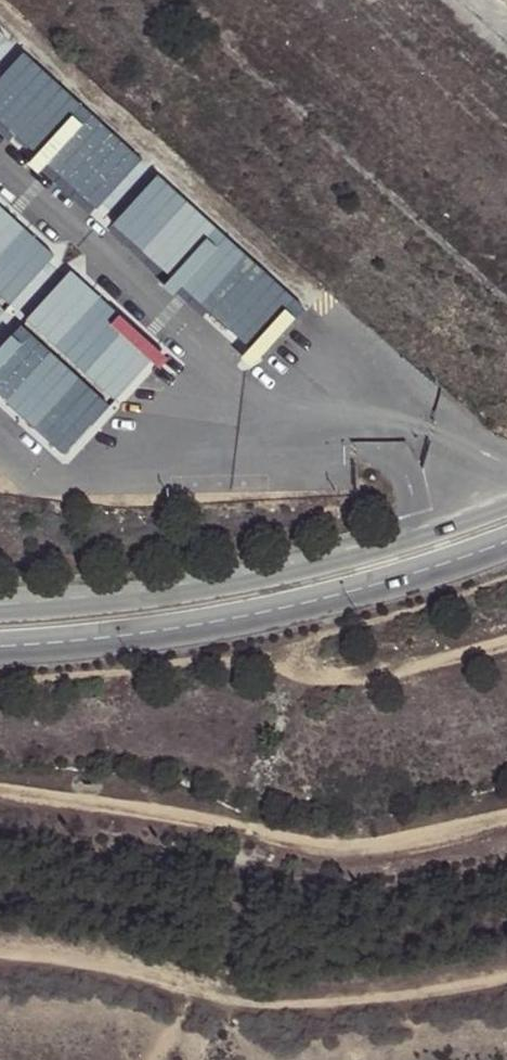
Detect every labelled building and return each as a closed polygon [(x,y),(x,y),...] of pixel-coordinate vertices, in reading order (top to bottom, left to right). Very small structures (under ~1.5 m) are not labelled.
[(16,57),(0,75),(0,136),(89,217),(134,166),(16,57)] [(281,300),(149,181),(104,231),(235,350),(281,300)] [(0,209),(0,300),(10,309),(54,258),(0,209)] [(156,352),(70,273),(26,324),(112,402),(156,352)] [(20,331),(0,355),(0,404),(63,460),(108,410),(20,331)]
